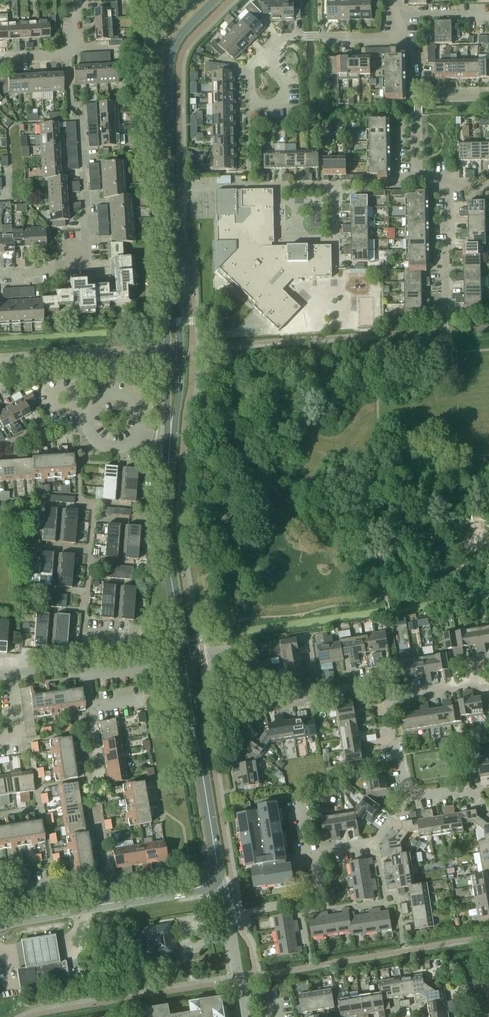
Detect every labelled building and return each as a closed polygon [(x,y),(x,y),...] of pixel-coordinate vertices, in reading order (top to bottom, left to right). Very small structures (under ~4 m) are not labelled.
[(283,21),(283,0),(259,0),(262,9),(272,9),(272,21),(283,21)] [(283,21),(294,21),(294,6),(300,6),(300,0),(283,0),(283,21)] [(339,20),(338,0),(327,0),(327,20),(339,20)] [(349,20),(349,0),(338,0),(339,20),(349,20)] [(349,20),(360,20),(360,0),(349,0),(349,20)] [(360,20),(372,19),(371,0),(360,0),(360,20)] [(94,9),(94,20),(112,19),(112,18),(117,18),(117,8),(116,2),(113,2),(100,2),(101,9),(94,9)] [(249,13),(241,21),(257,36),(265,28),(255,18),(261,12),(251,3),(245,9),(249,13)] [(38,20),(39,38),(50,37),(49,29),(55,29),(55,15),(48,15),(48,20),(38,20)] [(112,29),(112,19),(94,20),(95,30),(112,29)] [(39,38),(38,20),(28,21),(29,38),(39,38)] [(29,38),(28,21),(17,22),(19,39),(29,38)] [(250,44),(257,36),(241,21),(237,26),(232,21),(229,25),(250,44)] [(435,33),(460,32),(460,28),(452,28),(452,21),(434,22),(435,33)] [(8,39),(7,22),(0,23),(0,40),(8,39)] [(19,39),(17,22),(7,22),(8,39),(19,39)] [(231,31),(226,37),(242,52),(250,44),(229,25),(227,27),(231,31)] [(95,30),(96,41),(108,40),(108,46),(122,45),(122,39),(118,39),(118,36),(113,36),(112,29),(95,30)] [(435,44),(452,44),(452,37),(460,37),(460,32),(435,33),(435,42),(435,44)] [(234,60),(242,52),(226,37),(218,44),(214,40),(210,45),(220,55),(224,51),(234,60)] [(370,74),(370,57),(370,48),(365,48),(365,57),(359,57),(359,74),(370,74)] [(370,57),(385,57),(386,101),(403,101),(402,57),(397,57),(396,48),(370,48),(370,57)] [(348,75),(348,50),(344,50),(344,58),(337,58),(338,75),(348,75)] [(359,74),(359,57),(352,57),(352,50),(348,50),(348,75),(359,74)] [(447,79),(457,79),(457,62),(451,62),(450,54),(446,55),(447,79)] [(435,62),(435,63),(435,79),(447,79),(446,55),(442,55),(442,62),(435,62)] [(338,75),(337,58),(326,58),(327,75),(333,75),(334,82),(338,82),(338,75)] [(468,79),(468,61),(457,62),(457,79),(468,79)] [(468,79),(479,78),(479,61),(468,61),(468,79)] [(479,61),(479,78),(488,78),(488,61),(479,61)] [(212,82),(235,82),(234,71),(228,71),(228,65),(206,62),(206,72),(212,72),(212,82)] [(117,64),(106,65),(107,83),(118,82),(117,64)] [(107,83),(106,65),(95,66),(96,84),(107,83)] [(85,84),(84,66),(73,67),(74,85),(85,84)] [(96,84),(95,66),(84,66),(85,84),(96,84)] [(62,73),(51,74),(52,92),(63,91),(62,73)] [(40,74),(30,75),(31,93),(42,92),(40,74)] [(51,74),(40,74),(42,92),(52,92),(51,74)] [(30,75),(19,76),(20,94),(31,93),(30,75)] [(0,82),(0,86),(4,93),(9,91),(9,94),(20,94),(19,76),(8,76),(8,78),(0,82)] [(212,93),(235,93),(235,82),(212,82),(212,93)] [(213,104),(235,104),(235,93),(212,93),(213,104)] [(99,103),(100,114),(117,113),(117,102),(99,103)] [(213,104),(213,115),(235,115),(235,104),(213,104)] [(118,124),(117,113),(100,114),(100,125),(118,124)] [(213,126),(235,126),(235,115),(213,115),(213,126)] [(370,174),(348,175),(348,180),(388,179),(386,119),(369,119),(370,174)] [(283,122),(275,122),(275,131),(283,131),(283,122)] [(40,135),(58,134),(57,123),(39,124),(40,135)] [(100,125),(101,135),(119,134),(118,124),(100,125)] [(213,137),(236,137),(235,126),(213,126),(213,137)] [(58,134),(40,135),(41,145),(58,144),(58,134)] [(119,145),(119,134),(101,135),(102,147),(119,145)] [(214,148),(236,147),(236,137),(213,137),(214,148)] [(480,143),(470,144),(470,161),(481,161),(480,143)] [(480,143),(481,161),(488,160),(488,143),(480,143)] [(58,144),(41,145),(41,156),(59,155),(58,144)] [(470,161),(470,144),(459,144),(459,161),(470,161)] [(214,148),(214,159),(236,158),(236,147),(214,148)] [(297,169),(297,151),(285,152),(286,169),(297,169)] [(308,168),(307,151),(297,151),(297,169),(308,168)] [(319,168),(318,151),(307,151),(308,168),(319,168)] [(264,169),(275,169),(275,152),(264,152),(264,169)] [(286,169),(285,152),(275,152),(275,169),(286,169)] [(59,155),(41,156),(42,167),(60,166),(59,155)] [(236,158),(214,159),(214,170),(236,170),(236,158)] [(335,158),(324,158),(324,181),(329,180),(328,175),(335,175),(335,158)] [(348,180),(348,175),(346,175),(346,158),(335,158),(335,175),(342,175),(342,180),(348,180)] [(109,197),(129,196),(123,196),(121,161),(110,162),(110,161),(101,162),(103,198),(109,197)] [(60,166),(42,167),(43,178),(47,178),(60,177),(60,166)] [(47,178),(48,188),(66,187),(65,176),(60,177),(47,178)] [(230,184),(230,176),(217,176),(217,184),(230,184)] [(89,182),(90,191),(100,190),(99,182),(89,182)] [(66,187),(48,188),(49,199),(67,198),(66,187)] [(218,267),(250,298),(299,246),(270,247),(270,243),(274,243),(273,190),(242,190),(241,190),(241,191),(238,191),(238,190),(217,190),(218,267)] [(343,203),(343,207),(368,207),(368,196),(385,196),(385,190),(364,191),(364,196),(350,196),(351,203),(343,203)] [(427,264),(433,264),(434,264),(434,256),(426,256),(426,243),(433,243),(433,234),(426,234),(426,221),(433,221),(433,213),(426,213),(425,190),(390,190),(390,196),(408,195),(409,271),(404,271),(405,315),(422,315),(422,308),(430,308),(430,299),(422,299),(422,286),(430,286),(429,277),(421,278),(421,271),(427,271),(427,264)] [(132,243),(129,196),(109,197),(112,244),(124,243),(132,243)] [(67,198),(49,199),(49,210),(67,209),(67,198)] [(460,212),(485,212),(485,201),(468,201),(468,208),(460,208),(460,212)] [(97,206),(97,214),(107,213),(107,205),(97,206)] [(351,218),(368,218),(368,207),(343,207),(343,212),(351,212),(351,218)] [(67,209),(49,210),(50,221),(52,221),(52,227),(65,226),(64,220),(68,220),(67,209)] [(485,223),(485,212),(460,212),(460,217),(468,216),(468,223),(485,223)] [(343,225),(343,229),(368,229),(368,218),(351,218),(351,225),(343,225)] [(486,234),(485,223),(468,223),(468,230),(460,230),(460,234),(486,234)] [(33,228),(23,229),(24,247),(35,246),(33,228)] [(44,228),(33,228),(35,246),(46,245),(45,242),(51,242),(51,229),(45,230),(44,228)] [(98,228),(98,237),(108,236),(108,228),(98,228)] [(13,247),(24,247),(23,229),(11,230),(12,234),(13,247)] [(368,229),(343,229),(343,233),(351,233),(351,240),(368,239),(368,229)] [(13,252),(13,247),(12,234),(1,235),(2,253),(13,252)] [(486,245),(486,234),(460,234),(460,238),(468,238),(469,244),(480,244),(480,245),(486,245)] [(369,250),(368,239),(351,240),(351,246),(343,246),(343,251),(369,250)] [(107,244),(108,259),(116,259),(124,258),(124,243),(112,244),(107,244)] [(455,251),(455,256),(481,255),(480,245),(480,244),(469,244),(463,244),(463,251),(455,251)] [(332,277),(331,245),(299,246),(250,298),(256,304),(253,306),(279,331),(301,308),(283,290),(296,276),(298,278),(332,277)] [(369,261),(369,250),(343,251),(343,255),(352,255),(352,262),(369,261)] [(464,266),(481,266),(481,255),(455,256),(455,260),(464,260),(464,266)] [(133,287),(131,257),(124,258),(116,259),(118,288),(119,288),(119,294),(115,295),(116,303),(130,302),(130,294),(128,294),(128,287),(133,287)] [(456,273),(456,277),(481,277),(481,266),(464,266),(464,273),(456,273)] [(464,288),(481,288),(481,277),(456,277),(456,280),(456,281),(464,281),(464,288)] [(108,303),(108,295),(107,283),(92,284),(92,286),(86,286),(85,278),(70,279),(70,289),(71,289),(72,304),(79,303),(79,312),(94,311),(94,306),(109,305),(108,303)] [(25,297),(34,297),(33,287),(25,287),(25,297)] [(3,299),(11,298),(11,288),(2,289),(3,299)] [(456,295),(456,299),(481,298),(481,288),(464,288),(464,294),(456,295)] [(71,289),(70,289),(56,290),(56,295),(57,295),(58,306),(72,305),(72,304),(71,289)] [(42,296),(42,299),(43,312),(58,311),(58,306),(57,295),(56,295),(42,296)] [(482,309),(481,298),(456,299),(456,303),(464,303),(464,310),(482,309)] [(43,312),(42,299),(0,302),(0,322),(43,320),(43,312)] [(31,393),(13,403),(21,418),(31,413),(27,407),(36,402),(31,393)] [(13,403),(4,408),(18,433),(23,430),(19,424),(18,424),(16,421),(21,418),(13,403)] [(4,408),(0,410),(0,423),(3,428),(9,425),(10,428),(10,430),(13,435),(18,433),(4,408)] [(74,465),(74,455),(68,455),(67,446),(60,446),(61,455),(47,456),(47,447),(40,447),(40,456),(32,457),(32,459),(27,459),(26,450),(17,451),(18,460),(0,461),(0,481),(75,477),(74,465)] [(118,479),(119,467),(105,466),(104,477),(118,479)] [(123,468),(122,479),(137,480),(138,469),(123,468)] [(117,489),(118,479),(104,477),(103,488),(117,489)] [(136,491),(137,480),(122,479),(122,490),(136,491)] [(116,501),(117,489),(103,488),(102,499),(116,501)] [(135,502),(136,491),(122,490),(121,501),(135,502)] [(44,508),(44,519),(58,520),(59,509),(44,508)] [(63,509),(62,520),(76,521),(77,510),(63,509)] [(57,531),(58,520),(44,519),(43,530),(57,531)] [(75,532),(76,521),(62,520),(61,531),(75,532)] [(107,524),(106,535),(121,536),(122,525),(107,524)] [(139,538),(140,526),(126,525),(125,537),(139,538)] [(56,542),(57,531),(43,530),(42,541),(56,542)] [(75,543),(75,532),(61,531),(60,542),(75,543)] [(120,547),(121,536),(106,535),(106,546),(120,547)] [(138,548),(139,538),(125,537),(124,547),(138,548)] [(106,546),(105,557),(119,558),(120,547),(106,546)] [(138,560),(138,548),(124,547),(123,559),(138,560)] [(40,563),(54,564),(55,553),(41,552),(40,563)] [(59,565),(73,566),(74,555),(59,553),(59,565)] [(40,563),(39,574),(53,575),(54,564),(40,563)] [(59,565),(58,575),(72,576),(73,566),(59,565)] [(52,586),(53,575),(39,574),(31,573),(31,581),(39,582),(38,585),(42,585),(47,586),(52,586)] [(71,588),(72,576),(58,575),(57,587),(71,588)] [(35,585),(34,599),(41,599),(41,593),(46,593),(47,586),(42,585),(38,585),(35,585)] [(102,596),(116,597),(117,586),(103,585),(102,596)] [(135,587),(131,587),(121,586),(120,597),(135,599),(135,587)] [(101,607),(115,608),(116,597),(102,596),(101,607)] [(120,597),(119,608),(134,609),(135,599),(120,597)] [(100,618),(114,619),(115,608),(101,607),(100,618)] [(133,621),(134,609),(119,608),(119,619),(133,621)] [(35,624),(49,625),(50,614),(36,613),(35,624)] [(54,626),(68,627),(69,615),(55,614),(54,626)] [(7,632),(8,621),(0,620),(0,631),(7,632)] [(408,623),(409,631),(417,630),(416,622),(408,623)] [(35,624),(34,635),(49,636),(49,625),(35,624)] [(488,625),(477,627),(481,652),(486,651),(484,644),(488,643),(488,627),(488,625)] [(54,626),(53,636),(67,637),(68,627),(54,626)] [(477,653),(481,652),(477,627),(466,628),(469,646),(476,645),(477,653)] [(469,646),(466,628),(455,630),(459,656),(464,655),(462,647),(469,646)] [(454,656),(459,656),(455,630),(443,632),(446,650),(453,649),(454,656)] [(385,631),(374,633),(378,659),(383,658),(381,650),(388,649),(385,631)] [(373,659),(378,659),(374,633),(362,635),(365,653),(372,652),(373,659)] [(48,647),(49,636),(34,635),(34,646),(48,647)] [(358,654),(365,653),(362,635),(351,637),(355,662),(360,661),(358,654)] [(66,649),(67,637),(53,636),(52,647),(66,649)] [(344,660),(343,656),(340,643),(334,644),(332,636),(328,637),(332,662),(344,660)] [(332,662),(328,637),(323,637),(325,645),(317,646),(320,664),(332,662)] [(339,639),(340,643),(343,656),(349,655),(351,663),(355,662),(351,637),(339,639)] [(307,649),(306,644),(298,645),(297,638),(279,641),(281,653),(307,649)] [(283,664),(301,661),(299,654),(307,653),(307,649),(281,653),(283,664)] [(446,652),(434,654),(437,672),(444,671),(445,678),(450,678),(446,652)] [(434,654),(423,656),(427,681),(432,681),(430,673),(437,672),(434,654)] [(423,656),(412,657),(415,676),(422,674),(423,682),(427,681),(423,656)] [(408,677),(415,676),(412,657),(400,659),(404,685),(409,684),(408,677)] [(310,672),(310,667),(302,668),(301,661),(283,664),(285,676),(310,672)] [(325,672),(326,679),(334,678),(333,671),(325,672)] [(85,710),(82,689),(76,689),(75,680),(68,681),(69,690),(62,691),(66,713),(85,710)] [(66,713),(62,691),(56,692),(54,683),(47,684),(49,693),(43,694),(46,716),(66,713)] [(46,716),(43,694),(35,695),(34,686),(32,687),(31,686),(29,686),(29,687),(30,693),(31,699),(32,705),(33,712),(34,718),(46,716)] [(468,691),(472,717),(484,715),(481,697),(474,698),(472,690),(468,691)] [(461,718),(472,717),(468,691),(463,692),(464,700),(457,701),(458,706),(459,706),(461,718)] [(439,727),(451,725),(446,699),(442,700),(443,708),(436,709),(439,727)] [(446,699),(451,725),(462,723),(461,718),(459,706),(458,706),(452,707),(451,699),(446,699)] [(424,703),(428,729),(439,727),(436,709),(429,710),(428,702),(424,703)] [(353,703),(348,703),(336,705),(337,717),(363,713),(362,708),(354,709),(353,703)] [(424,703),(419,704),(420,712),(414,713),(416,731),(428,729),(424,703)] [(416,731),(414,713),(407,714),(405,706),(400,707),(405,733),(416,731)] [(306,737),(317,735),(314,717),(308,718),(307,710),(302,711),(306,737)] [(294,739),(306,737),(302,711),(297,712),(298,720),(291,721),(294,739)] [(339,728),(357,726),(356,719),(364,718),(363,713),(337,717),(339,728)] [(283,740),(294,739),(291,721),(284,722),(283,714),(279,715),(283,740)] [(272,742),(283,740),(279,715),(275,716),(276,723),(268,724),(269,731),(272,742)] [(326,718),(318,720),(319,727),(327,725),(326,718)] [(120,729),(119,719),(99,722),(100,733),(120,729)] [(358,733),(357,726),(339,728),(341,740),(367,736),(366,732),(358,733)] [(102,743),(122,739),(120,729),(100,733),(102,743)] [(251,740),(247,746),(252,750),(261,757),(272,742),(269,731),(265,732),(263,735),(255,729),(249,738),(251,740)] [(367,736),(341,740),(343,751),(361,748),(360,741),(367,740),(367,736)] [(73,752),(80,751),(82,751),(81,744),(72,745),(71,737),(49,740),(52,762),(74,759),(73,752)] [(102,743),(104,753),(123,749),(122,739),(102,743)] [(362,755),(361,748),(343,751),(345,763),(370,759),(370,754),(362,755)] [(105,763),(125,760),(123,749),(104,753),(105,763)] [(234,777),(260,773),(258,761),(261,757),(252,750),(248,756),(249,762),(240,764),(241,771),(233,772),(234,777)] [(488,775),(488,757),(488,750),(483,750),(485,758),(477,759),(480,777),(488,775)] [(55,781),(77,778),(76,773),(85,771),(84,764),(75,766),(74,759),(52,762),(55,781)] [(105,763),(107,773),(127,770),(125,760),(105,763)] [(127,770),(107,773),(109,783),(128,780),(127,770)] [(31,771),(21,773),(25,802),(30,801),(28,792),(34,791),(31,771)] [(20,802),(25,802),(21,773),(11,774),(14,794),(19,793),(20,802)] [(253,786),(261,784),(260,773),(234,777),(235,781),(243,780),(244,787),(253,786)] [(11,774),(1,776),(5,805),(9,804),(8,795),(14,794),(11,774)] [(369,791),(365,796),(374,802),(378,796),(390,795),(388,784),(386,784),(385,777),(367,780),(369,791)] [(77,782),(58,786),(72,877),(94,873),(93,868),(102,866),(101,859),(92,861),(90,847),(99,846),(98,839),(89,840),(88,832),(86,832),(77,782)] [(145,790),(144,782),(122,785),(129,826),(151,823),(149,814),(149,810),(146,797),(146,794),(145,790)] [(149,796),(155,795),(154,788),(148,789),(145,790),(146,794),(149,794),(149,796)] [(374,802),(365,796),(355,810),(357,821),(361,821),(363,817),(372,823),(378,814),(375,813),(380,806),(374,802)] [(287,865),(286,857),(277,802),(259,805),(259,811),(238,814),(246,867),(252,866),(253,869),(251,869),(254,887),(267,885),(267,887),(295,883),(292,864),(287,865)] [(464,831),(463,824),(462,824),(460,813),(455,813),(453,806),(448,807),(452,833),(464,831)] [(452,833),(448,807),(443,807),(444,815),(439,816),(442,835),(452,833)] [(152,816),(159,815),(158,808),(151,809),(151,810),(149,810),(149,814),(152,814),(152,816)] [(442,835),(439,816),(434,817),(432,809),(427,810),(431,837),(442,835)] [(357,821),(355,810),(344,812),(347,830),(354,829),(355,837),(359,836),(357,821)] [(431,837),(427,810),(422,811),(423,819),(418,820),(419,831),(420,839),(431,837)] [(462,824),(463,824),(473,822),(478,826),(482,820),(477,816),(476,810),(460,813),(462,824)] [(45,842),(41,820),(35,821),(34,812),(27,813),(28,822),(15,825),(14,816),(7,817),(8,826),(0,827),(0,849),(45,842)] [(347,830),(344,812),(332,814),(336,840),(341,839),(339,831),(347,830)] [(409,813),(410,821),(402,822),(403,829),(399,834),(405,838),(409,833),(419,831),(418,820),(416,812),(409,813)] [(336,840),(332,814),(321,816),(323,834),(331,832),(332,840),(336,840)] [(482,820),(478,826),(476,830),(478,841),(485,840),(485,841),(488,840),(488,824),(482,820)] [(403,854),(401,843),(405,838),(399,834),(395,839),(389,840),(391,856),(403,854)] [(164,840),(153,842),(156,862),(162,861),(164,870),(168,869),(164,840)] [(485,840),(478,841),(480,853),(488,851),(488,840),(485,841),(485,840)] [(151,863),(156,862),(153,842),(143,844),(148,873),(152,872),(151,863)] [(143,844),(133,845),(136,865),(142,864),(143,873),(148,873),(143,844)] [(131,866),(136,865),(133,845),(123,847),(128,876),(132,875),(131,866)] [(123,877),(128,876),(123,847),(113,849),(116,869),(122,868),(123,877)] [(480,853),(481,863),(488,862),(488,851),(480,853)] [(403,854),(391,856),(392,861),(384,863),(385,868),(412,864),(412,863),(417,862),(415,852),(411,852),(403,854)] [(352,875),(370,872),(369,864),(373,864),(372,858),(349,861),(352,875)] [(395,877),(414,874),(412,864),(385,868),(385,871),(393,870),(395,877)] [(371,879),(370,872),(352,875),(354,888),(376,884),(375,879),(371,879)] [(483,873),(471,875),(473,886),(488,884),(488,873),(483,874),(483,873)] [(398,888),(399,894),(405,893),(404,887),(408,887),(408,886),(415,885),(415,884),(414,874),(395,877),(395,883),(388,884),(389,890),(398,888)] [(427,883),(415,884),(415,885),(408,886),(408,887),(410,897),(429,894),(427,883)] [(356,902),(374,899),(373,890),(377,890),(376,884),(354,888),(356,902)] [(473,886),(475,897),(488,895),(488,884),(473,886)] [(412,907),(431,904),(429,894),(410,897),(412,907)] [(488,906),(488,895),(475,897),(476,908),(488,906)] [(413,918),(432,915),(431,904),(412,907),(413,918)] [(476,908),(478,919),(488,917),(488,906),(476,908)] [(338,933),(351,931),(351,930),(349,913),(348,908),(342,909),(343,913),(335,914),(338,933)] [(381,912),(380,908),(375,909),(378,931),(392,929),(389,911),(381,912)] [(378,931),(375,909),(369,910),(370,914),(362,915),(365,933),(378,931)] [(322,912),(325,935),(338,933),(335,914),(328,915),(327,911),(322,912)] [(322,912),(316,913),(317,917),(309,918),(312,937),(325,935),(322,912)] [(351,930),(351,931),(351,935),(365,933),(362,915),(355,916),(354,912),(349,913),(351,930)] [(291,913),(273,916),(275,929),(298,926),(297,920),(293,921),(291,913)] [(415,929),(434,926),(432,915),(413,918),(415,929)] [(171,944),(171,941),(168,926),(151,929),(143,924),(135,925),(136,935),(143,940),(146,957),(155,956),(162,961),(180,958),(178,949),(171,944)] [(275,929),(278,943),(296,940),(295,932),(299,931),(298,926),(275,929)] [(22,941),(27,968),(61,962),(56,935),(22,941)] [(303,953),(302,946),(298,947),(296,940),(278,943),(280,956),(303,953)] [(59,962),(25,968),(17,969),(20,988),(22,988),(39,985),(69,980),(67,971),(65,961),(59,962)] [(141,971),(142,980),(149,979),(148,970),(141,971)] [(422,974),(411,976),(414,995),(420,994),(420,991),(425,990),(428,986),(424,983),(422,974)] [(476,974),(467,977),(470,984),(479,980),(476,974)] [(411,976),(400,977),(403,996),(414,995),(411,976)] [(390,979),(393,998),(403,996),(400,977),(390,979)] [(379,981),(380,993),(381,993),(382,1000),(383,1000),(393,998),(390,979),(379,981)] [(334,1008),(331,989),(320,990),(323,1009),(334,1008)] [(427,1004),(446,1001),(445,990),(435,992),(432,989),(428,993),(429,998),(426,998),(427,1004)] [(323,1009),(320,990),(310,992),(313,1011),(323,1009)] [(299,994),(302,1013),(313,1011),(310,992),(299,994)] [(380,993),(370,994),(373,1013),(378,1013),(379,1016),(385,1016),(384,1010),(390,1009),(389,1003),(383,1004),(383,1000),(382,1000),(381,993),(380,993)] [(360,996),(363,1016),(368,1016),(368,1014),(373,1013),(370,994),(360,996)] [(360,996),(349,998),(352,1016),(357,1016),(363,1016),(360,996)] [(181,1016),(226,1016),(222,997),(189,1002),(191,1013),(181,1014),(181,1016)] [(352,1016),(349,998),(338,1000),(341,1016),(350,1016),(352,1016)] [(448,1012),(446,1001),(427,1004),(429,1015),(448,1012)] [(181,1014),(171,1016),(169,1005),(147,1009),(148,1016),(181,1016),(181,1014)]
